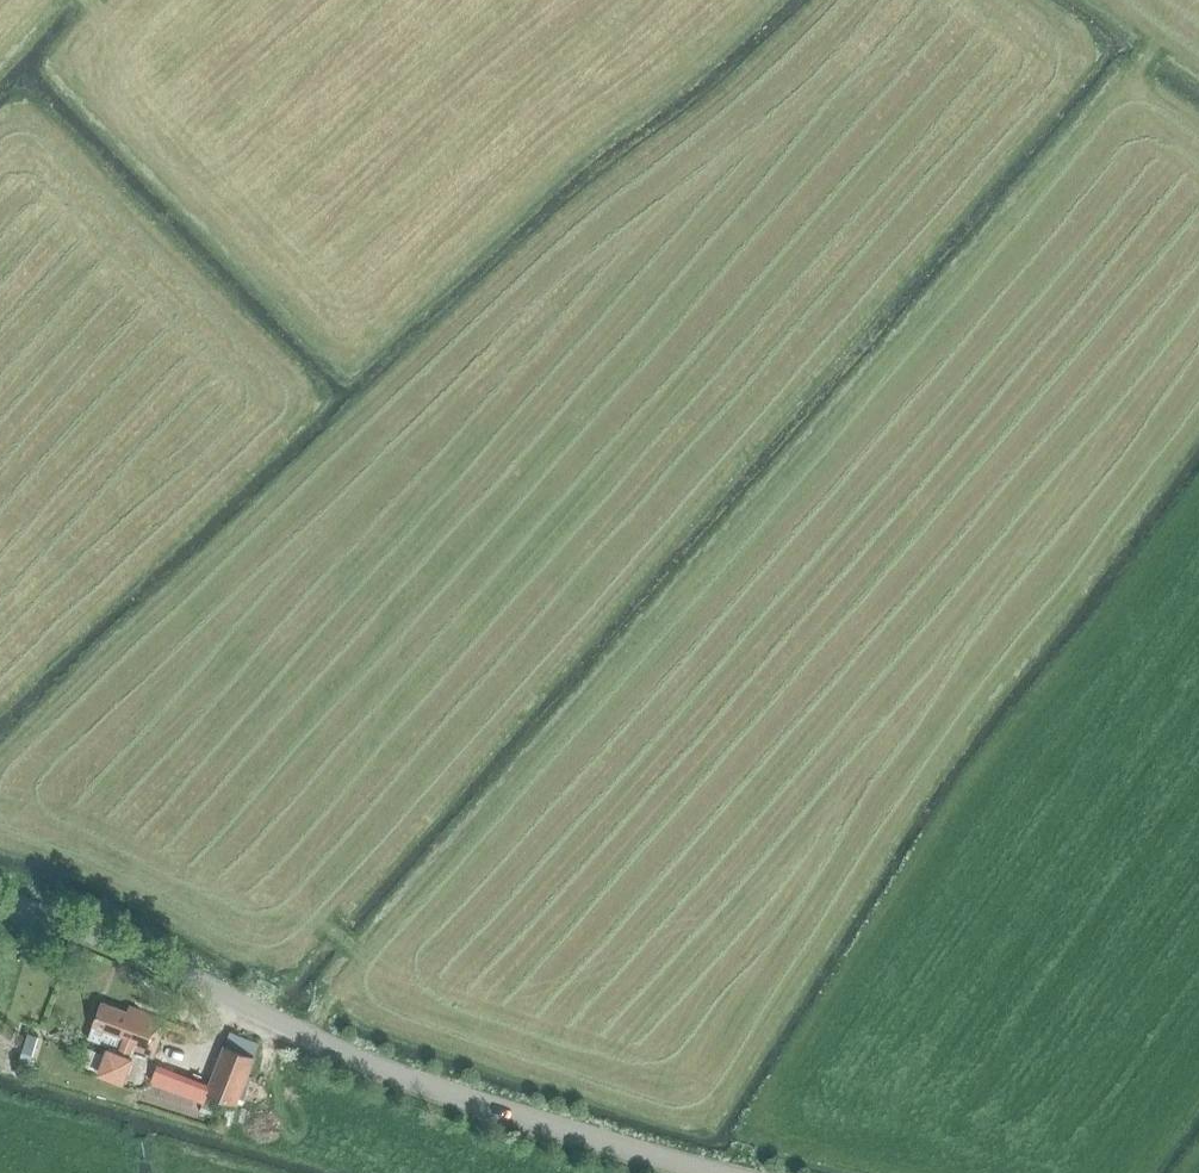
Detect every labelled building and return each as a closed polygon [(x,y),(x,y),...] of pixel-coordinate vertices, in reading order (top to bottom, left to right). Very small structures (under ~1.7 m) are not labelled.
[(132,1047),(153,1055),(166,1020),(129,1006),(127,1012),(102,1002),(93,1026),(93,1027),(89,1037),(110,1045),(109,1047),(108,1047),(98,1072),(123,1081),(133,1056),(129,1055),(132,1047)] [(37,1036),(28,1033),(27,1034),(23,1046),(19,1060),(28,1064),(37,1036)] [(224,1046),(206,1092),(236,1104),(255,1059),(224,1046)]
